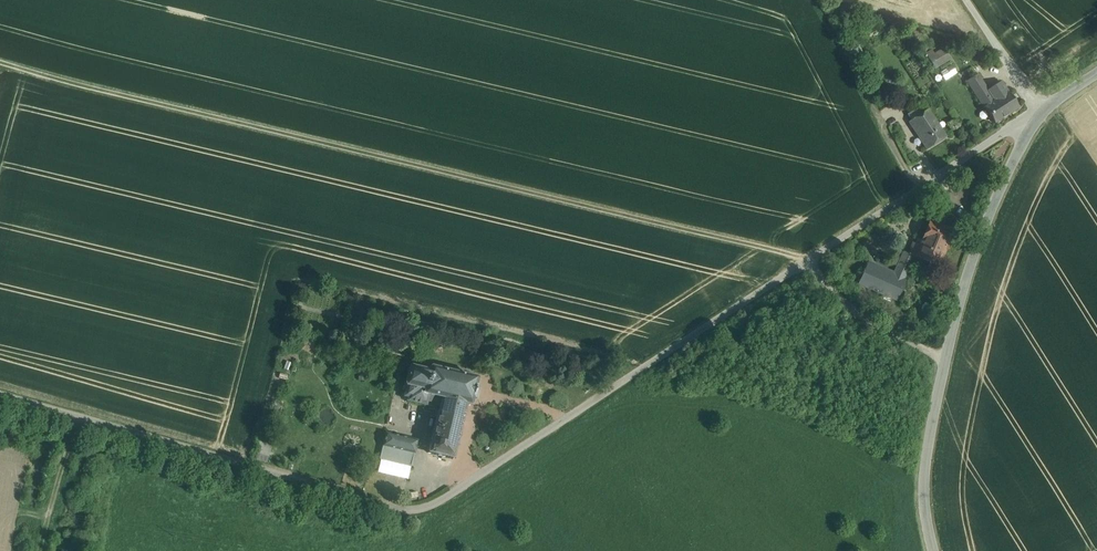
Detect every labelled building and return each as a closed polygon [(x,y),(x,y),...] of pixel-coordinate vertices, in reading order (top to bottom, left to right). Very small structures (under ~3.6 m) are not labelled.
[(935,69),(950,60),(943,48),(928,57),(935,69)] [(945,80),(957,73),(952,64),(940,72),(945,80)] [(988,92),(984,86),(974,93),(985,108),(1007,94),(1000,84),(988,92)] [(1007,94),(985,108),(995,124),(1003,119),(1008,116),(1018,109),(1008,93),(1007,94)] [(928,112),(919,98),(914,101),(923,115),(928,112)] [(945,138),(928,112),(923,115),(910,123),(928,150),(945,138)] [(997,168),(987,161),(982,168),(992,175),(997,168)] [(930,222),(922,243),(918,241),(916,246),(913,245),(909,255),(908,256),(915,259),(938,268),(944,253),(945,253),(953,232),(930,222)] [(902,253),(893,273),(900,276),(908,256),(909,255),(902,253)] [(908,256),(900,276),(893,273),(868,262),(858,285),(859,286),(859,285),(896,301),(896,302),(907,279),(906,279),(915,259),(908,256)] [(467,376),(465,376),(458,375),(458,374),(457,374),(450,373),(450,372),(448,372),(441,371),(441,370),(439,370),(432,368),(433,368),(431,368),(429,368),(429,369),(428,371),(429,371),(429,372),(427,371),(427,372),(412,368),(410,367),(410,368),(409,367),(409,369),(408,368),(408,370),(405,383),(404,385),(405,385),(404,386),(406,386),(424,391),(423,395),(429,396),(441,399),(466,405),(467,406),(469,406),(470,406),(471,405),(471,403),(472,399),(473,398),(472,398),(475,388),(475,386),(476,382),(477,380),(476,380),(477,379),(475,379),(476,378),(474,378),(467,377),(467,376)] [(424,391),(406,386),(406,387),(404,397),(408,398),(408,400),(407,402),(409,402),(425,406),(426,406),(427,405),(429,396),(423,395),(424,391)] [(441,399),(429,396),(427,405),(436,408),(436,407),(439,408),(441,399)] [(466,405),(441,399),(439,408),(431,443),(430,444),(432,445),(445,448),(446,448),(454,450),(455,450),(456,449),(455,449),(466,405)] [(365,455),(380,459),(383,447),(386,434),(375,431),(372,445),(368,445),(365,455)] [(417,441),(386,434),(383,447),(414,454),(417,441)] [(414,454),(383,447),(380,459),(411,466),(414,454)]
